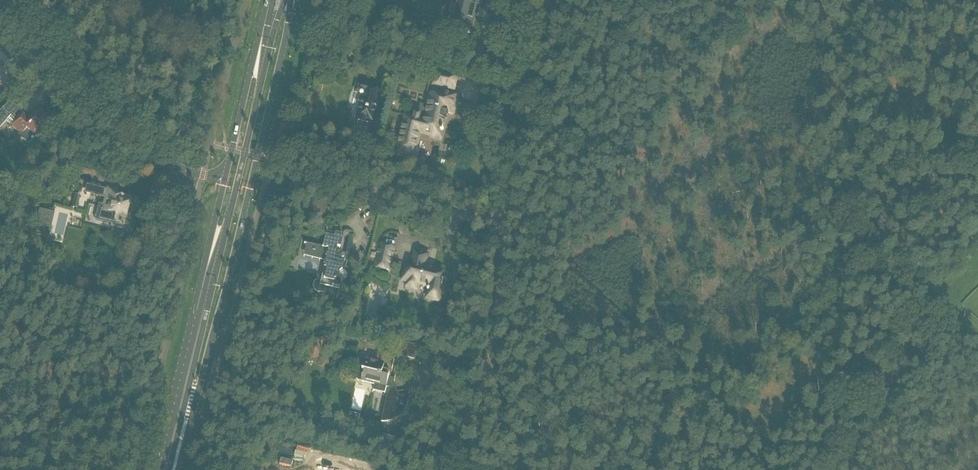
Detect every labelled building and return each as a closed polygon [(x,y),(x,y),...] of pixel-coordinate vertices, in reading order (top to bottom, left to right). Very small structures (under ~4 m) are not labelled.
[(444,28),(455,30),(460,32),(470,34),(476,8),(478,8),(480,0),(451,0),(444,28)] [(438,72),(435,84),(443,86),(443,85),(445,74),(457,77),(458,78),(458,76),(438,72)] [(371,85),(369,84),(359,82),(357,92),(362,93),(360,102),(361,103),(357,119),(369,122),(372,112),(376,112),(381,92),(370,89),(371,85)] [(405,116),(396,155),(409,158),(409,159),(412,160),(413,159),(416,160),(418,149),(416,149),(420,134),(421,129),(432,132),(431,135),(431,137),(441,139),(446,120),(445,119),(446,112),(453,114),(457,97),(444,93),(443,97),(431,94),(428,107),(426,106),(424,106),(422,108),(421,109),(419,111),(419,112),(418,113),(418,115),(416,115),(415,118),(405,116)] [(15,120),(3,109),(10,101),(10,100),(0,111),(0,127),(6,120),(11,124),(11,125),(19,133),(18,135),(28,144),(36,136),(34,134),(47,120),(37,111),(28,120),(21,113),(15,120)] [(326,157),(334,160),(337,150),(329,148),(326,157)] [(67,164),(72,159),(64,152),(59,157),(67,164)] [(107,199),(104,210),(101,209),(99,219),(116,223),(116,222),(124,223),(126,214),(128,214),(130,212),(131,210),(130,207),(128,206),(130,197),(115,194),(116,190),(109,189),(107,199)] [(312,203),(311,210),(325,212),(327,205),(312,203)] [(40,209),(36,223),(50,226),(53,212),(40,209)] [(325,269),(323,280),(332,282),(331,288),(339,290),(341,279),(342,279),(343,279),(344,279),(345,278),(346,277),(346,276),(346,275),(346,274),(346,273),(345,273),(345,272),(344,272),(342,271),(345,259),(344,259),(344,258),(344,257),(343,257),(343,256),(342,256),(341,256),(341,257),(340,257),(340,258),(334,257),(337,248),(340,248),(343,236),(326,232),(327,229),(326,229),(323,244),(329,246),(327,251),(326,251),(325,251),(325,252),(324,252),(324,253),(323,254),(323,255),(324,256),(324,257),(325,257),(326,258),(323,269),(325,269)] [(380,244),(377,253),(374,267),(389,270),(395,247),(380,244)] [(404,271),(402,280),(417,284),(418,283),(430,286),(427,298),(439,301),(444,280),(441,279),(442,272),(424,268),(427,255),(416,252),(413,265),(410,264),(408,272),(404,271)] [(312,338),(308,356),(311,357),(318,358),(322,341),(312,338)] [(399,341),(397,350),(397,351),(402,352),(401,356),(415,359),(418,346),(399,341)] [(362,382),(374,385),(373,391),(385,393),(386,387),(389,388),(386,403),(391,410),(387,412),(384,413),(382,422),(388,422),(394,421),(399,418),(403,414),(406,409),(408,403),(408,397),(399,396),(398,392),(396,388),(395,384),(395,380),(396,375),(395,375),(394,379),(389,378),(390,374),(390,373),(389,372),(389,368),(392,369),(396,355),(379,351),(376,363),(372,362),(373,358),(367,357),(366,361),(365,360),(363,369),(361,368),(357,371),(356,377),(358,381),(362,382)] [(321,386),(318,395),(324,396),(326,388),(321,386)] [(380,434),(378,439),(393,443),(394,437),(380,434)]
